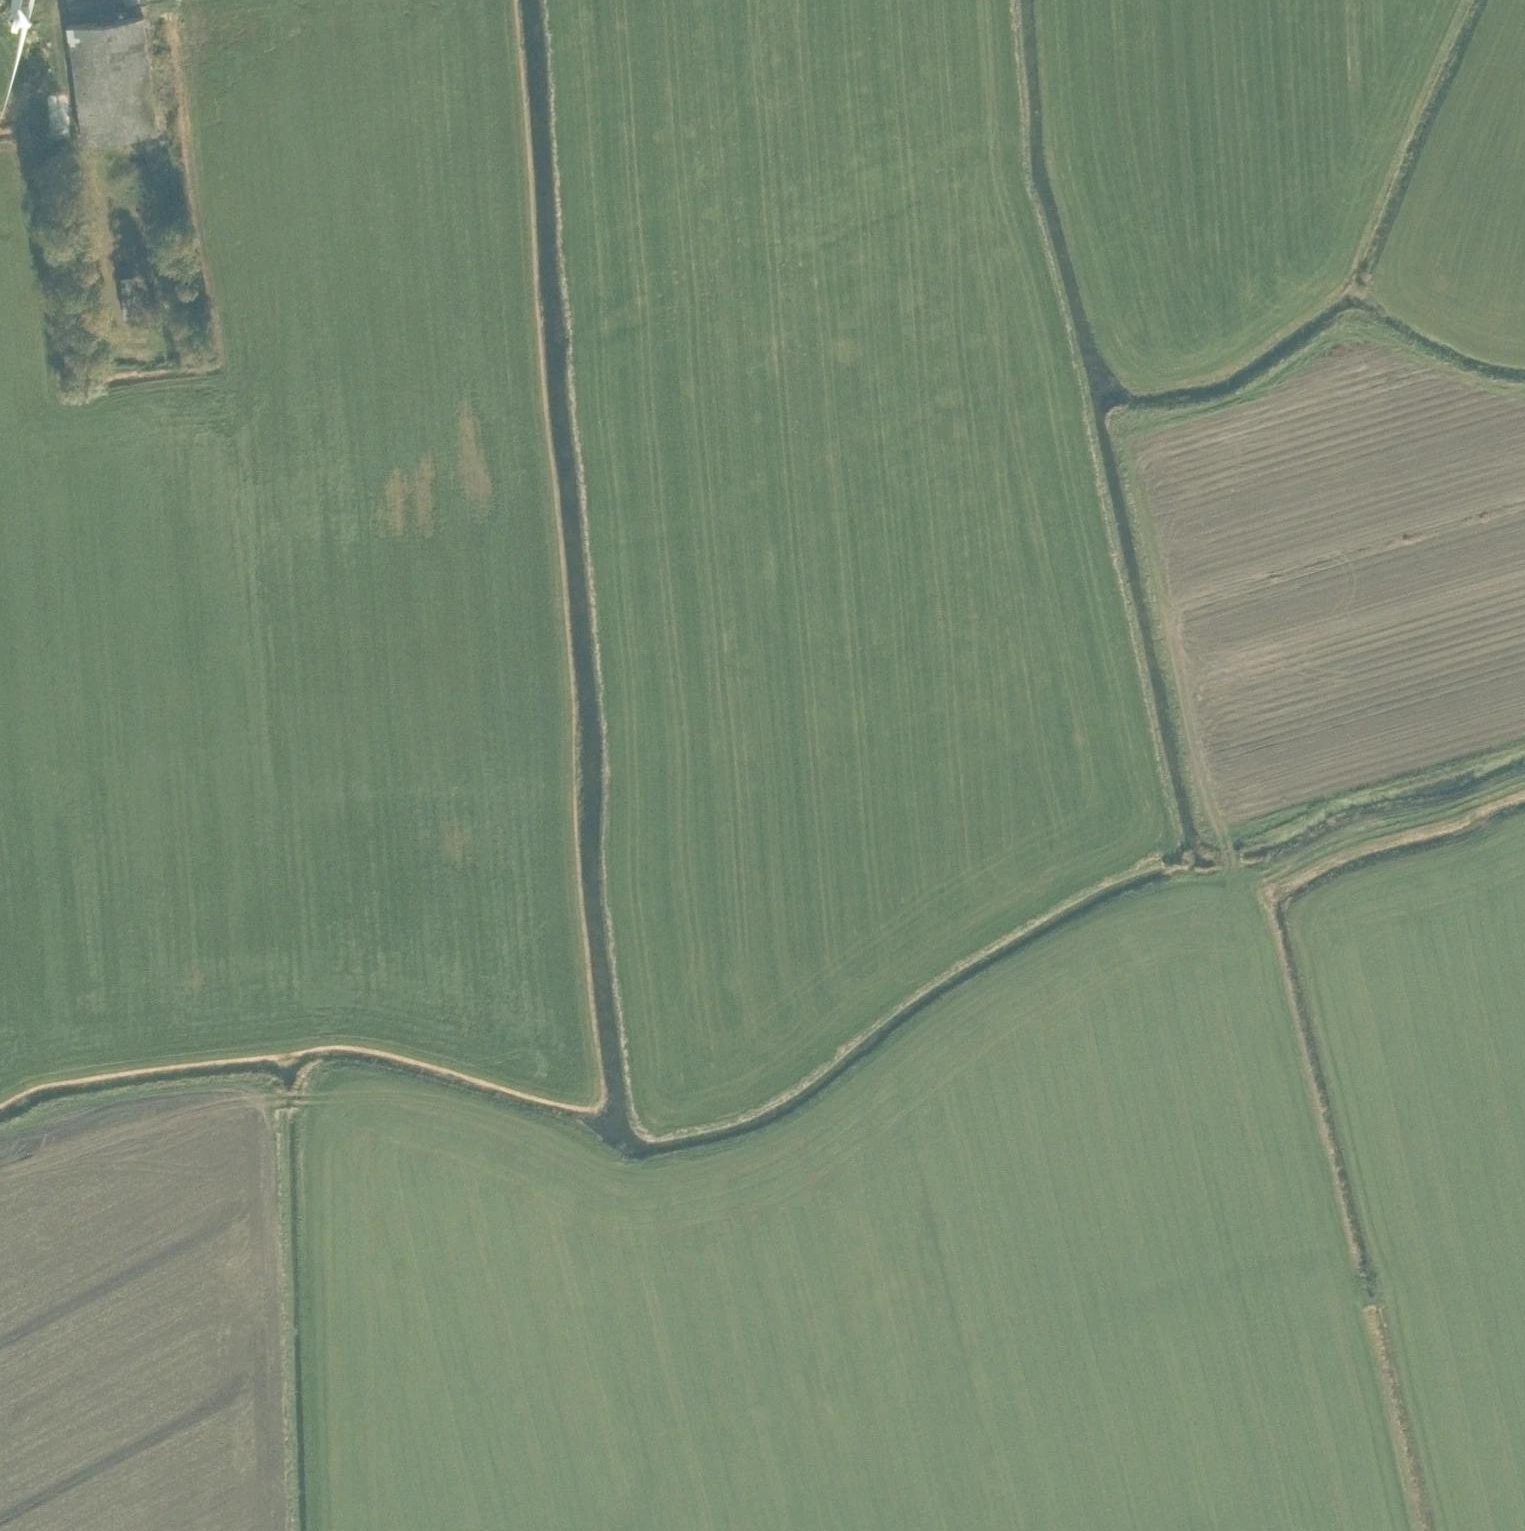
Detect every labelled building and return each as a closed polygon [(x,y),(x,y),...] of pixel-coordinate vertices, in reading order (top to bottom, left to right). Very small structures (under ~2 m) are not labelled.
[(68,24),(83,140),(158,131),(143,14),(68,24)] [(47,94),(50,129),(71,127),(69,93),(47,94)]
